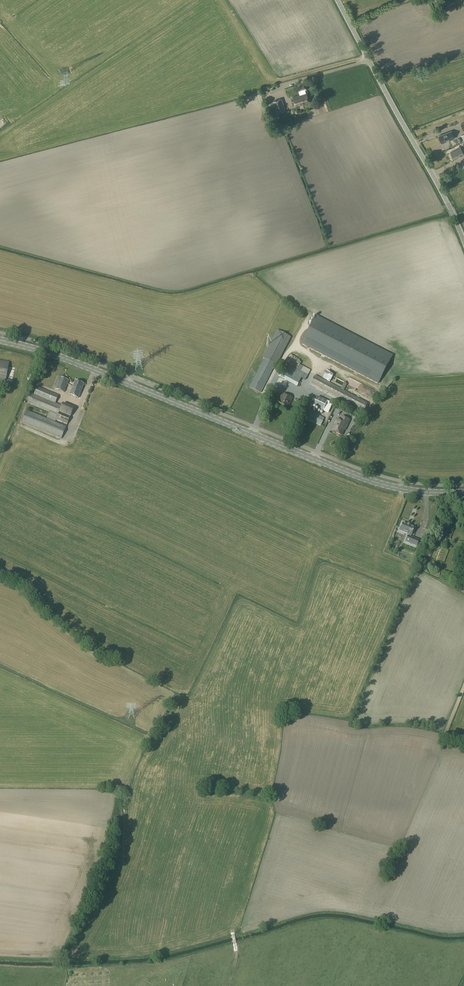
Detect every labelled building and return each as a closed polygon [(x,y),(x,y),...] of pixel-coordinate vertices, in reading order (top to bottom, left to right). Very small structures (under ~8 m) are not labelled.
[(306,93),(305,89),(304,86),(298,88),(299,91),(298,91),(300,95),(293,97),(296,107),(309,102),(306,93)] [(277,113),(285,110),(282,99),(270,103),(273,113),(277,112),(277,113)] [(441,143),(454,139),(451,131),(439,136),(441,143)] [(463,155),(463,154),(461,147),(450,153),(454,160),(463,155)] [(316,316),(301,344),(378,384),(393,356),(316,316)] [(264,359),(249,387),(260,393),(273,366),(276,365),(290,337),(276,330),(262,358),(264,359)] [(6,381),(10,362),(0,360),(0,380),(6,381)] [(285,364),(282,369),(305,381),(307,376),(285,364)] [(297,387),(299,382),(281,372),(278,377),(297,387)] [(315,376),(311,384),(364,411),(368,404),(315,376)] [(61,377),(56,389),(64,393),(69,381),(61,377)] [(75,381),(69,395),(78,399),(84,385),(75,381)] [(31,393),(27,403),(49,412),(47,418),(55,422),(56,420),(67,425),(74,408),(63,404),(61,406),(55,403),(59,396),(37,387),(34,394),(31,393)] [(278,397),(275,405),(286,411),(292,399),(282,394),(280,398),(278,397)] [(315,402),(313,407),(323,412),(326,404),(317,399),(316,402),(315,402)] [(299,407),(295,415),(321,426),(325,419),(299,407)] [(26,411),(21,423),(61,439),(66,427),(26,411)] [(336,420),(331,431),(342,436),(344,430),(345,431),(349,421),(342,418),(340,422),(336,420)] [(407,524),(406,525),(402,523),(399,531),(403,532),(403,533),(407,534),(408,534),(408,536),(407,536),(405,542),(416,546),(419,540),(410,537),(411,535),(414,528),(410,526),(407,524)]
